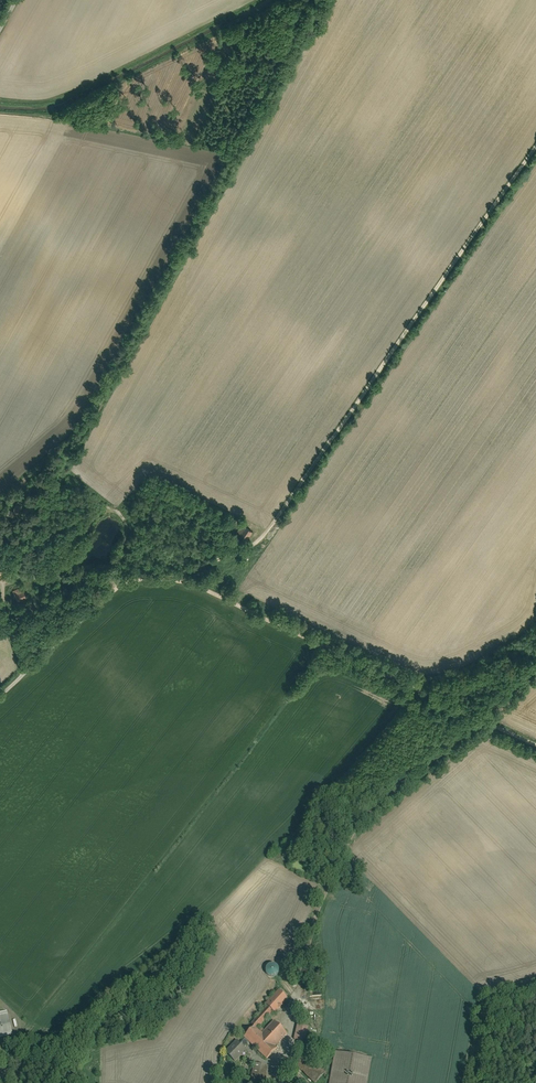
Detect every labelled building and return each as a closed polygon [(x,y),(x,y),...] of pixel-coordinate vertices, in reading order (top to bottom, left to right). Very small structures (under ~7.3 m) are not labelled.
[(253,532),(241,524),(231,539),(243,547),(253,532)] [(10,591),(16,602),(25,597),(19,586),(10,591)] [(276,976),(278,974),(279,972),(279,970),(279,968),(278,966),(276,964),(274,963),(272,963),(269,964),(268,965),(266,967),(266,969),(266,971),(266,973),(268,975),(270,976),(272,976),(274,976),(276,976)] [(287,1034),(274,1021),(262,1034),(256,1028),(273,1010),(275,1013),(289,998),(279,989),(264,1004),(266,1006),(250,1023),(253,1026),(242,1037),(266,1060),(277,1048),(275,1046),(287,1034)] [(8,1012),(0,1014),(0,1037),(13,1034),(8,1012)] [(309,1026),(298,1023),(294,1039),(306,1041),(309,1026)] [(247,1049),(237,1039),(225,1051),(235,1061),(247,1049)] [(372,1057),(335,1050),(329,1082),(368,1082),(372,1057)] [(255,1062),(249,1082),(266,1082),(270,1066),(255,1062)]
